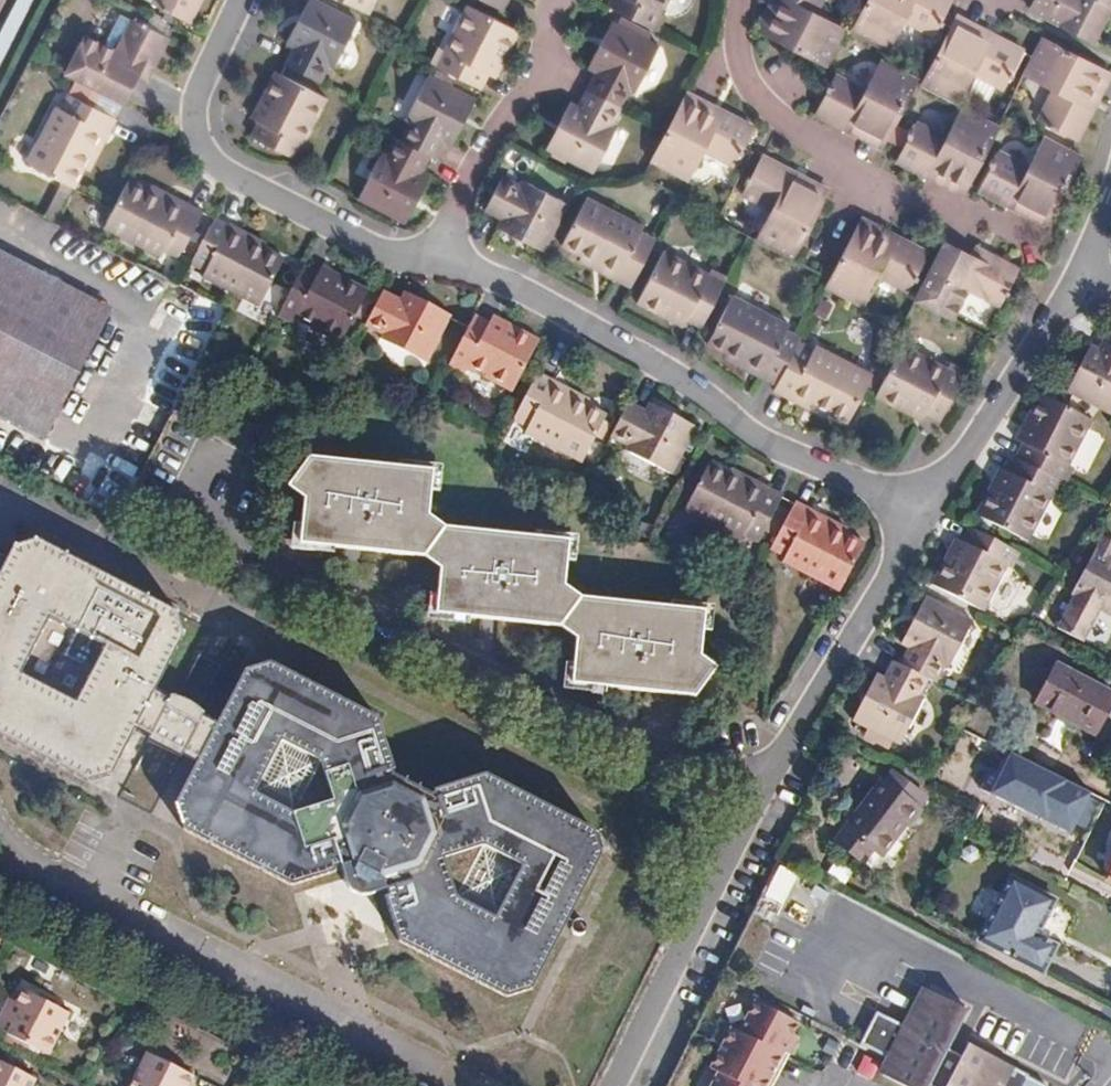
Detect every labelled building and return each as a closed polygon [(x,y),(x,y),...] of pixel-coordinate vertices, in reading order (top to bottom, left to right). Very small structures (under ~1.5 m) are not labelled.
[(192,18),(201,0),(156,0),(192,18)] [(287,64),(324,83),(332,68),(336,70),(361,22),(320,0),(312,0),(288,44),(295,47),(287,64)] [(372,16),(380,0),(341,0),(372,16)] [(507,13),(514,0),(482,0),(507,13)] [(611,7),(662,35),(670,19),(665,16),(673,0),(615,0),(611,7)] [(783,0),(772,0),(759,27),(767,32),(783,0)] [(767,32),(826,63),(846,27),(815,11),(820,0),(783,0),(767,32)] [(851,31),(887,50),(903,19),(933,35),(952,0),(867,0),(851,31)] [(1031,7),(1089,37),(1107,2),(1110,4),(1110,0),(1035,0),(1031,7)] [(1110,15),(1110,4),(1107,2),(1089,37),(1097,41),(1110,15)] [(442,47),(433,65),(484,91),(498,65),(506,68),(524,35),(471,7),(470,6),(447,50),(442,47)] [(988,41),(992,33),(958,15),(953,23),(988,41)] [(155,67),(171,36),(134,17),(118,48),(88,33),(69,70),(73,72),(82,77),(126,99),(128,100),(142,72),(147,63),(155,67)] [(953,23),(921,84),(958,103),(975,71),(1003,86),(1022,50),(992,33),(988,41),(953,23)] [(598,75),(590,91),(625,110),(634,93),(639,96),(663,48),(616,24),(592,71),(598,75)] [(1041,38),(1024,72),(1054,87),(1039,117),(1077,136),(1092,107),(1084,103),(1102,68),(1041,38)] [(834,73),(815,111),(845,127),(849,120),(886,140),(918,77),(881,58),(865,89),(834,73)] [(150,77),(155,67),(147,63),(142,72),(150,77)] [(1092,107),(1109,72),(1102,68),(1084,103),(1092,107)] [(268,107),(253,135),(304,163),(312,147),(306,144),(329,100),(277,72),(260,104),(268,107)] [(453,148),(478,100),(432,76),(407,124),(410,125),(402,141),(433,158),(438,161),(447,144),(453,148)] [(117,116),(126,99),(82,77),(66,108),(60,105),(31,162),(81,187),(97,156),(86,150),(98,126),(109,132),(114,134),(122,119),(117,116)] [(617,126),(625,110),(590,91),(581,107),(574,104),(549,151),(596,176),(622,129),(617,126)] [(722,110),(687,91),(683,99),(719,116),(722,110)] [(734,162),(752,125),(722,110),(719,116),(683,99),(653,160),(688,178),(703,147),(734,162)] [(916,120),(897,158),(928,174),(932,167),(967,185),(998,124),(963,105),(947,136),(916,120)] [(886,140),(849,120),(845,127),(883,146),(886,140)] [(97,156),(109,132),(98,126),(86,150),(97,156)] [(1000,151),(980,189),(1011,204),(1015,197),(1050,215),(1081,153),(1043,135),(1028,165),(1000,151)] [(386,152),(360,200),(406,224),(408,225),(433,176),(426,172),(433,158),(402,141),(397,139),(389,154),(386,152)] [(792,258),(823,196),(786,178),(791,169),(763,154),(743,191),(770,206),(753,237),(792,258)] [(967,185),(932,167),(928,174),(962,193),(967,185)] [(827,187),(791,169),(786,178),(823,196),(827,187)] [(506,176),(487,211),(504,220),(499,228),(547,254),(573,207),(525,180),(522,185),(506,176)] [(136,177),(110,227),(167,257),(171,250),(185,258),(210,210),(194,201),(191,206),(186,216),(162,203),(167,194),(136,177)] [(186,216),(191,206),(167,194),(162,203),(186,216)] [(1050,215),(1015,197),(1011,204),(1045,222),(1050,215)] [(589,199),(564,247),(597,265),(602,256),(624,267),(619,277),(617,281),(634,290),(659,241),(644,233),(646,229),(589,199)] [(221,215),(196,264),(210,271),(207,277),(267,307),(292,257),(258,241),(254,250),(231,238),(236,229),(238,224),(221,215)] [(895,235),(861,218),(857,226),(891,242),(895,235)] [(907,288),(927,252),(895,235),(891,242),(857,226),(829,276),(825,287),(860,305),(878,274),(907,288)] [(258,241),(236,229),(231,238),(254,250),(258,241)] [(1018,267),(987,251),(982,260),(971,253),(945,241),(916,301),(949,318),(967,288),(999,304),(1018,267)] [(982,260),(987,251),(975,245),(971,253),(982,260)] [(0,246),(0,415),(49,441),(119,308),(0,246)] [(667,254),(638,306),(672,323),(675,316),(702,330),(703,330),(729,280),(715,272),(712,277),(667,254)] [(624,267),(602,256),(597,265),(619,277),(624,267)] [(312,263),(286,315),(302,323),(304,319),(305,318),(348,342),(378,290),(341,270),(337,277),(312,263)] [(390,288),(371,325),(388,334),(386,338),(433,363),(457,316),(458,314),(411,290),(407,297),(390,288)] [(230,307),(204,294),(180,339),(114,469),(92,457),(90,462),(49,441),(0,415),(0,456),(121,518),(230,307)] [(736,297),(709,347),(744,366),(749,355),(769,366),(764,377),(762,381),(778,390),(801,347),(804,342),(790,334),(793,328),(736,297)] [(510,329),(481,315),(454,365),(471,374),(473,369),(518,393),(546,341),(513,323),(510,329)] [(1063,389),(1110,415),(1110,334),(1104,330),(1096,346),(1088,342),(1063,389)] [(848,427),(874,379),(818,348),(815,354),(801,347),(778,390),(776,394),(791,402),(794,397),(798,389),(822,402),(818,410),(848,427)] [(905,348),(879,402),(911,418),(914,412),(943,426),(968,374),(952,366),(950,370),(905,348)] [(769,366),(749,355),(744,366),(764,377),(769,366)] [(543,372),(517,420),(533,429),(531,434),(587,465),(614,416),(580,398),(576,407),(553,394),(558,385),(560,381),(543,372)] [(580,398),(558,385),(553,394),(576,407),(580,398)] [(822,402),(798,389),(794,397),(818,410),(822,402)] [(1062,482),(1070,466),(1065,464),(1089,417),(1037,390),(1019,425),(1026,429),(1012,456),(1062,482)] [(635,402),(616,438),(631,445),(629,450),(677,475),(701,429),(654,405),(652,410),(635,402)] [(990,480),(972,513),(1025,540),(1048,496),(1054,499),(1062,482),(1012,456),(1010,455),(996,483),(990,480)] [(430,518),(434,471),(311,458),(287,486),(305,499),(300,544),(425,560),(441,571),(436,616),(561,630),(576,641),(572,687),(697,703),(719,672),(702,660),(707,614),(582,599),(567,589),(570,542),(448,527),(430,518)] [(714,464),(688,512),(747,544),(750,539),(763,546),(789,497),(772,488),(769,494),(765,502),(741,490),(745,481),(714,464)] [(769,494),(745,481),(741,490),(765,502),(769,494)] [(799,503),(774,551),(789,559),(786,565),(844,595),(869,547),(837,530),(832,538),(809,526),(813,518),(816,512),(799,503)] [(837,530),(813,518),(809,526),(832,538),(837,530)] [(944,548),(927,582),(981,610),(1005,566),(1009,568),(1018,552),(966,525),(951,552),(944,548)] [(1066,595),(1070,597),(1053,630),(1080,644),(1096,613),(1110,620),(1110,566),(1106,564),(1109,557),(1110,554),(1110,542),(1097,535),(1066,595)] [(388,902),(400,940),(510,996),(534,989),(602,859),(595,831),(489,776),(437,792),(397,771),(381,721),(276,666),(251,674),(225,724),(207,716),(208,714),(189,703),(161,693),(190,637),(184,618),(41,544),(22,551),(0,592),(0,738),(96,787),(115,780),(138,736),(154,744),(153,748),(185,765),(187,761),(202,769),(182,807),(186,828),(299,887),(335,876),(388,902)] [(945,666),(969,618),(922,595),(898,643),(905,647),(897,663),(925,677),(932,680),(941,664),(945,666)] [(873,670),(849,719),(896,743),(921,694),(917,692),(925,677),(897,663),(888,658),(881,674),(873,670)] [(1035,705),(1096,735),(1110,705),(1110,697),(1054,669),(1035,705)] [(1067,832),(1086,788),(999,749),(979,793),(1067,832)] [(880,779),(844,829),(834,842),(862,863),(872,850),(880,856),(885,849),(903,825),(905,826),(919,807),(880,779)] [(842,883),(849,870),(832,860),(824,872),(842,883)] [(782,904),(795,873),(773,864),(760,895),(782,904)] [(1032,932),(1035,925),(1051,894),(1015,876),(1000,907),(981,945),(1045,977),(1061,946),(1032,932)] [(2,1008),(0,1012),(0,1028),(46,1051),(66,1011),(22,989),(16,1000),(11,1013),(2,1008)] [(861,1044),(892,1060),(884,1075),(905,1085),(930,1085),(1046,1085),(1028,1076),(1029,1075),(969,1044),(962,1056),(949,1049),(969,1011),(927,990),(908,1027),(877,1012),(861,1044)] [(8,995),(2,1008),(11,1013),(16,1000),(8,995)] [(740,1031),(719,1073),(712,1085),(767,1085),(794,1035),(800,1023),(757,1000),(740,1031)] [(719,1073),(740,1031),(733,1028),(711,1069),(719,1073)] [(794,1035),(767,1085),(774,1085),(799,1038),(794,1035)] [(183,1084),(188,1073),(146,1050),(126,1085),(182,1085),(183,1084)] [(34,1075),(0,1058),(0,1085),(29,1085),(34,1075)]
